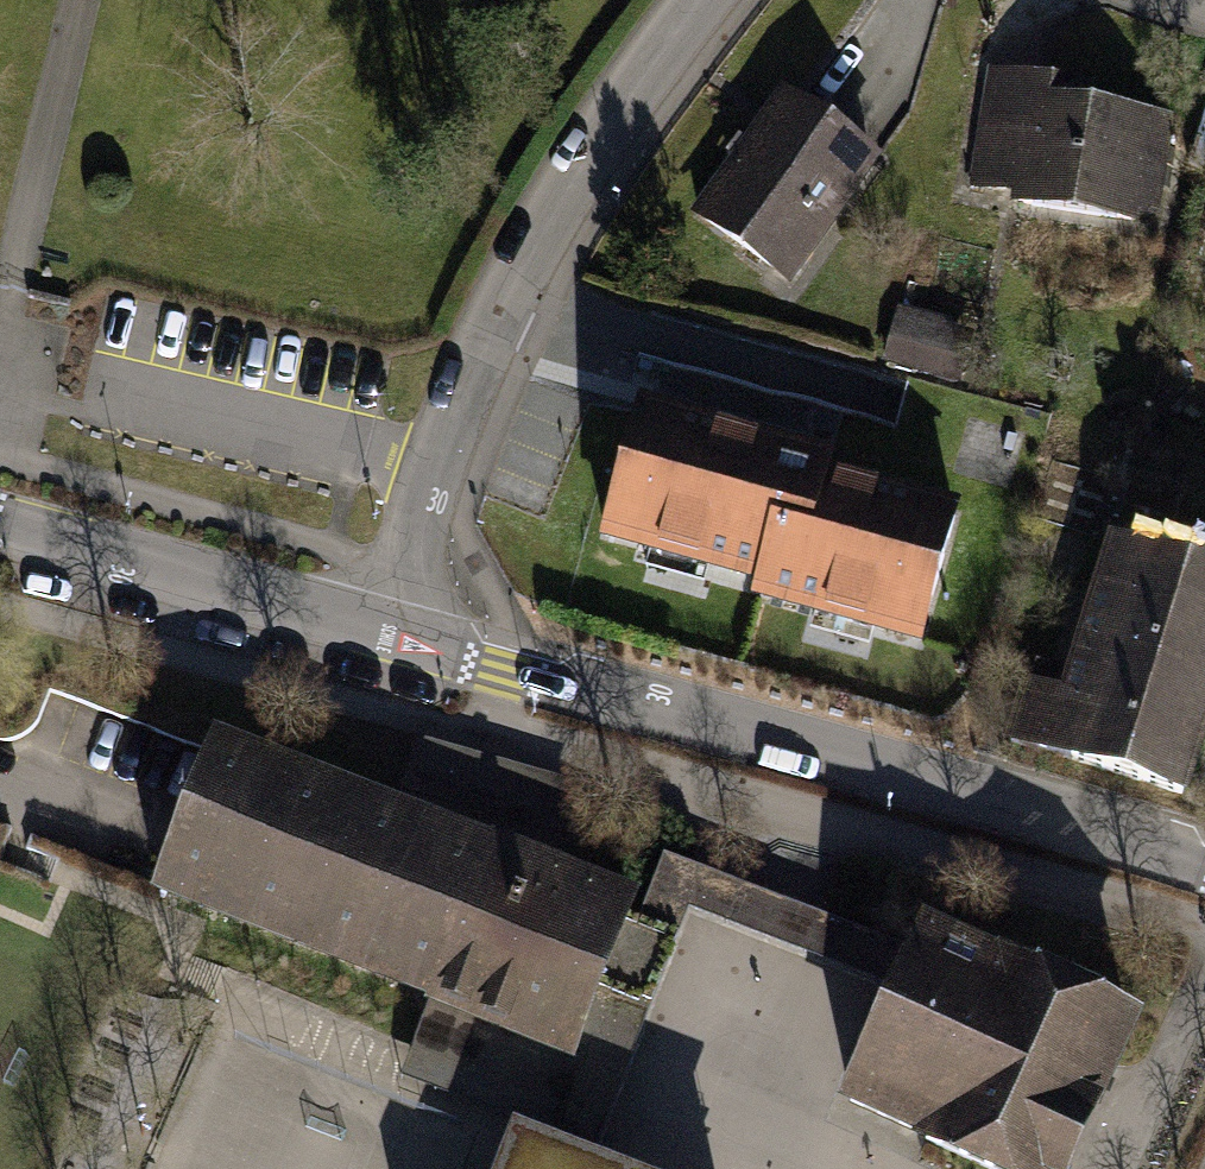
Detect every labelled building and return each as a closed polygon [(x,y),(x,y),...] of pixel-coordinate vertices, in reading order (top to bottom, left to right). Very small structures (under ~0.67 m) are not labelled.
[(873,166),(782,101),(699,216),(771,267),(807,218),(826,232),(873,166)] [(1168,123),(1029,101),(1024,135),(991,130),(986,165),(1021,170),(1016,205),(1133,222),(1138,186),(1158,189),(1168,123)] [(967,331),(900,314),(889,361),(955,377),(967,331)] [(832,464),(638,411),(605,533),(762,575),(757,592),(924,637),(957,515),(828,480),(832,464)] [(1139,552),(1091,705),(1032,687),(1014,744),(1185,796),(1204,733),(1204,573),(1139,552)] [(634,900),(226,751),(169,904),(578,1053),(634,900)] [(850,1101),(929,1136),(927,1140),(991,1168),(1064,1168),(1129,1025),(1005,968),(1003,972),(925,937),(850,1101)] [(533,1129),(519,1168),(649,1168),(533,1129)]
